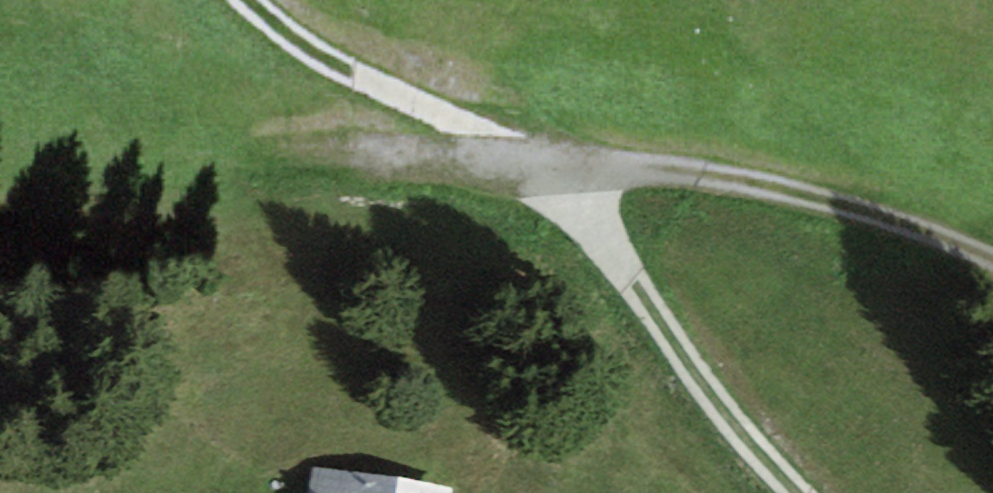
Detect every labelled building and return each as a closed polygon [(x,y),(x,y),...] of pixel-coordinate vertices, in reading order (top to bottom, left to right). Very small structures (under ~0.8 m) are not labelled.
[(345,470),(311,466),(307,492),(452,492),(453,485),(345,470)]
